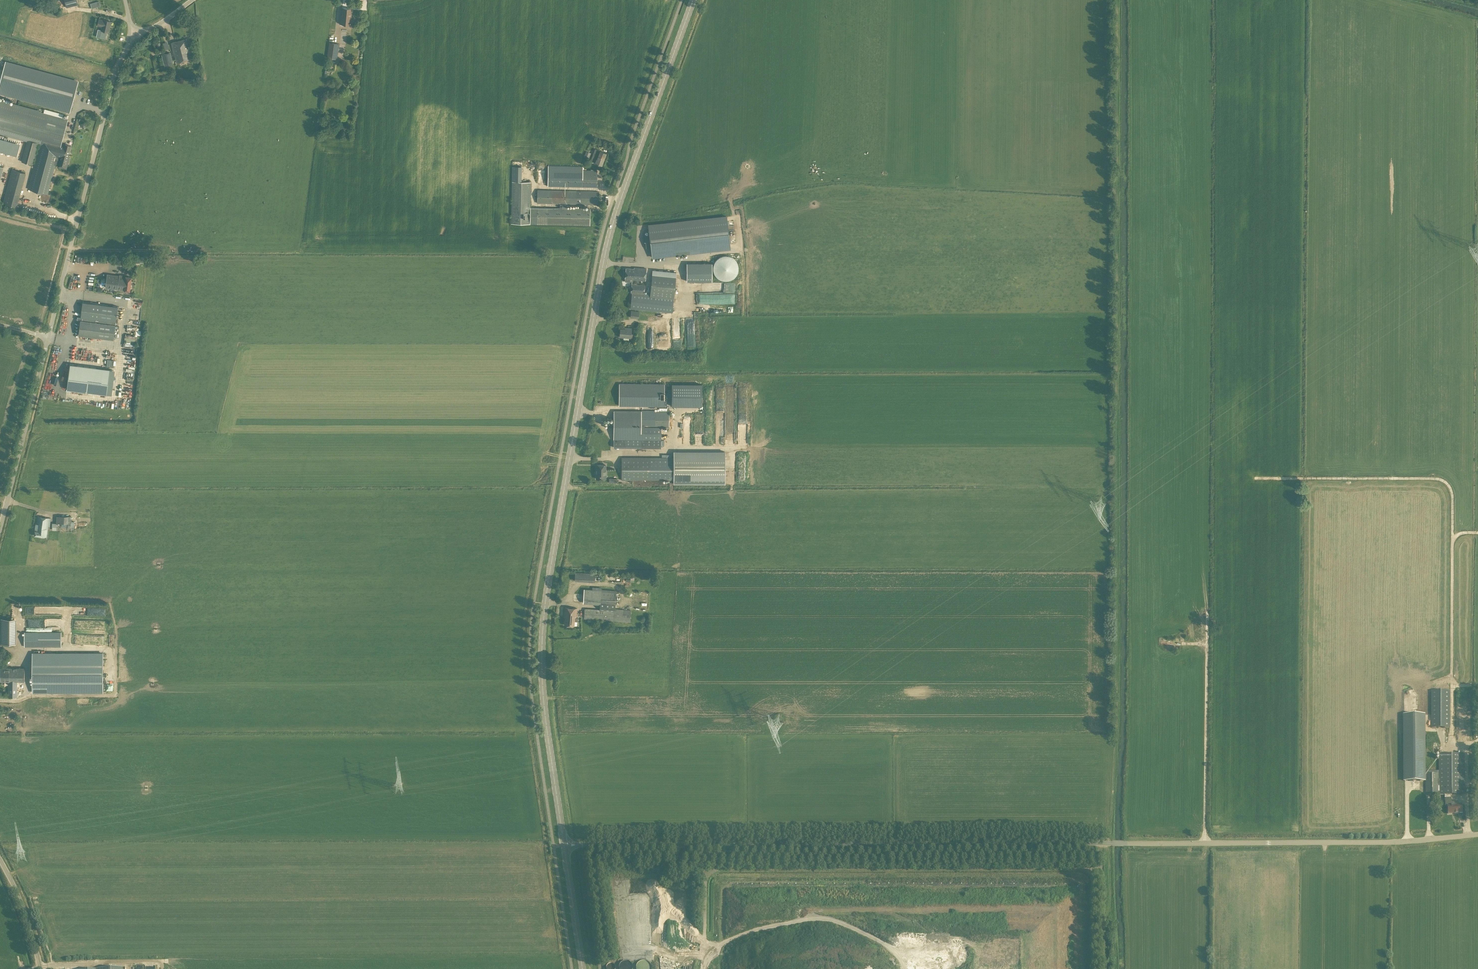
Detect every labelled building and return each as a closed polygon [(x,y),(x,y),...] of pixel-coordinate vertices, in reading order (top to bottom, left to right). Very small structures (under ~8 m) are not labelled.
[(340,24),(351,25),(352,16),(351,16),(352,8),(342,7),(341,15),(343,15),(342,18),(340,18),(340,24)] [(101,30),(109,32),(111,21),(99,18),(97,25),(102,26),(101,30)] [(175,54),(177,62),(191,59),(186,39),(172,43),(175,54)] [(339,55),(340,40),(332,39),(330,54),(339,55)] [(162,54),(165,66),(173,64),(170,52),(162,54)] [(75,80),(4,63),(0,80),(0,93),(67,110),(75,80)] [(61,144),(68,119),(0,101),(0,128),(61,144)] [(20,144),(0,138),(0,152),(17,156),(20,144)] [(70,156),(68,155),(71,146),(65,144),(64,145),(43,139),(42,143),(27,139),(27,140),(26,140),(25,142),(26,142),(26,144),(25,144),(23,150),(24,151),(21,161),(33,164),(38,145),(39,145),(28,189),(48,194),(55,165),(59,166),(59,167),(66,169),(70,156)] [(594,162),(602,165),(606,153),(600,150),(595,149),(590,161),(595,162),(594,162)] [(548,165),(548,186),(573,186),(582,187),(596,187),(597,170),(583,170),(583,166),(548,165)] [(17,206),(26,173),(12,169),(3,203),(17,206)] [(530,207),(531,182),(512,181),(511,223),(530,224),(530,207)] [(581,191),(576,191),(552,190),(537,190),(537,203),(551,203),(561,203),(561,208),(548,208),(537,208),(530,207),(530,224),(537,224),(547,224),(590,225),(590,214),(590,209),(566,208),(566,203),(576,204),(576,203),(580,204),(597,204),(598,192),(581,191)] [(730,248),(726,216),(649,225),(650,235),(645,235),(646,248),(651,247),(652,257),(730,248)] [(738,270),(738,268),(738,267),(738,266),(738,264),(737,263),(737,262),(736,261),(735,260),(734,259),(733,258),(732,257),(731,257),(730,256),(728,256),(727,256),(726,256),(724,256),(723,256),(722,256),(720,257),(719,257),(718,258),(717,259),(716,260),(715,261),(715,262),(714,263),(714,264),(713,266),(713,267),(713,268),(713,270),(713,271),(714,272),(714,274),(715,275),(715,276),(716,277),(717,278),(718,279),(719,279),(720,280),(722,280),(723,281),(724,281),(726,281),(727,281),(728,281),(730,280),(731,280),(732,279),(733,279),(734,278),(735,277),(736,276),(737,275),(737,274),(738,272),(738,271),(738,270)] [(687,262),(687,281),(712,281),(712,262),(687,262)] [(634,267),(634,268),(626,268),(625,278),(625,281),(626,282),(629,282),(629,281),(632,282),(631,292),(644,293),(645,285),(637,284),(637,280),(641,280),(641,283),(645,284),(646,269),(634,267)] [(124,290),(130,291),(132,277),(120,275),(119,276),(108,274),(106,287),(124,290)] [(630,308),(672,313),(675,279),(652,277),(650,294),(632,293),(630,308)] [(698,303),(733,303),(733,292),(698,293),(698,303)] [(83,302),(81,317),(83,317),(82,320),(81,320),(79,335),(114,339),(118,306),(83,302)] [(620,337),(630,337),(631,328),(627,328),(627,329),(620,329),(620,337)] [(67,389),(107,394),(110,369),(70,364),(67,389)] [(619,406),(664,406),(664,384),(619,383),(619,406)] [(672,405),(702,406),(702,383),(672,383),(672,405)] [(650,427),(669,427),(669,411),(614,410),(614,421),(607,421),(607,426),(614,427),(613,447),(661,447),(661,439),(650,439),(650,427)] [(671,457),(621,457),(621,480),(631,480),(631,479),(671,479),(671,457)] [(605,464),(596,464),(596,478),(605,478),(605,464)] [(57,523),(52,523),(52,526),(57,526),(57,523),(62,523),(62,526),(68,526),(68,528),(74,528),(74,522),(71,522),(71,516),(57,516),(57,523)] [(35,535),(46,537),(49,518),(38,517),(37,524),(36,524),(35,535)] [(574,580),(594,582),(595,573),(575,572),(574,580)] [(630,621),(630,610),(614,609),(616,590),(601,589),(601,590),(583,589),(582,603),(600,604),(599,610),(585,609),(584,618),(587,618),(587,621),(591,622),(591,619),(630,621)] [(574,625),(574,621),(577,621),(578,617),(576,617),(577,608),(565,607),(564,617),(565,617),(565,625),(574,625)] [(14,618),(1,618),(1,643),(14,643),(14,618)] [(25,646),(38,646),(61,646),(61,632),(25,632),(25,646)] [(102,691),(102,654),(33,653),(33,691),(102,691)] [(9,696),(17,696),(17,681),(25,681),(25,668),(1,668),(1,681),(9,681),(9,696)] [(1431,690),(1431,728),(1449,728),(1450,691),(1431,690)] [(1402,714),(1403,781),(1425,781),(1425,774),(1425,714),(1402,714)] [(1464,754),(1439,754),(1439,794),(1465,794),(1464,754)] [(1438,774),(1425,774),(1425,781),(1425,794),(1438,794),(1438,774)] [(1450,798),(1445,798),(1445,806),(1447,806),(1448,813),(1454,813),(1462,813),(1461,804),(1455,805),(1455,802),(1452,802),(1450,798)] [(652,968),(651,964),(648,962),(644,961),(640,962),(637,965),(636,968),(652,968)]
